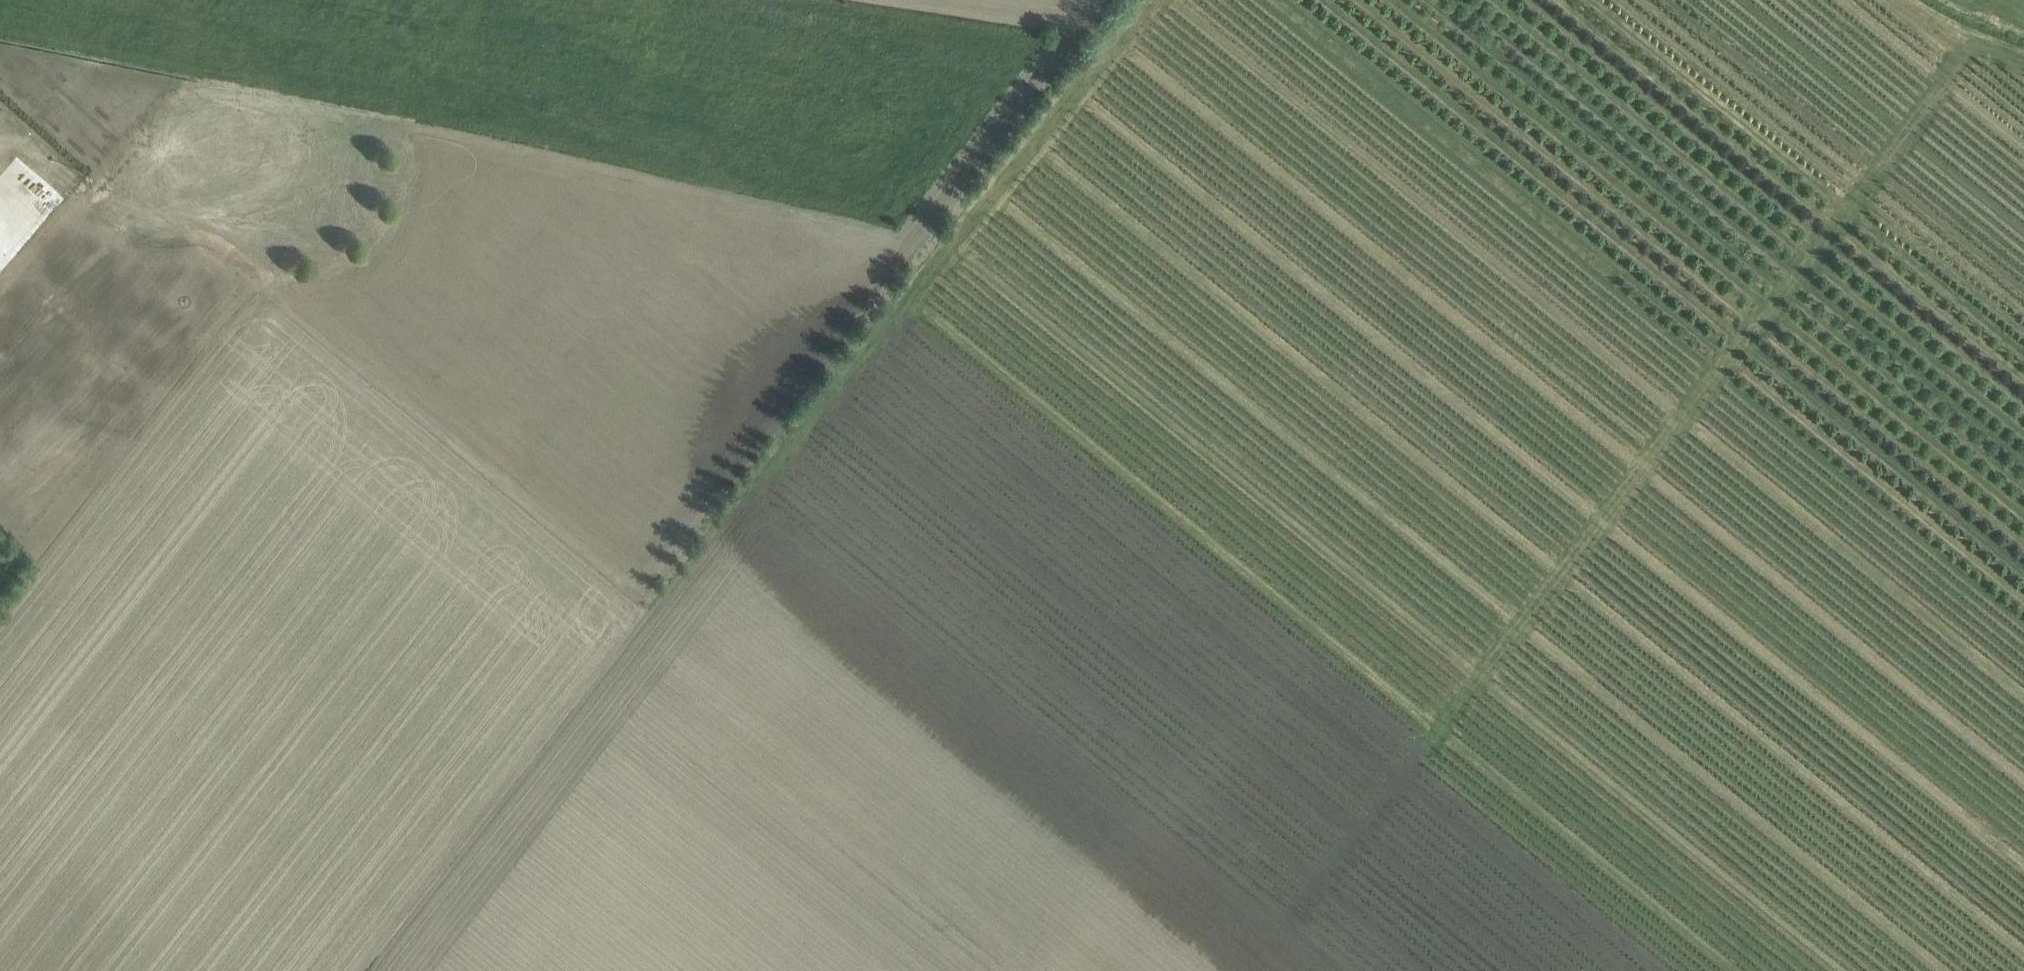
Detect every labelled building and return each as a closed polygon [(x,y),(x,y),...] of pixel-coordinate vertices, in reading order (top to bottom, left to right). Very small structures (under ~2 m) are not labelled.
[(66,200),(34,234),(55,253),(87,218),(66,200)] [(28,232),(4,234),(3,224),(0,225),(0,255),(30,253),(28,232)]
